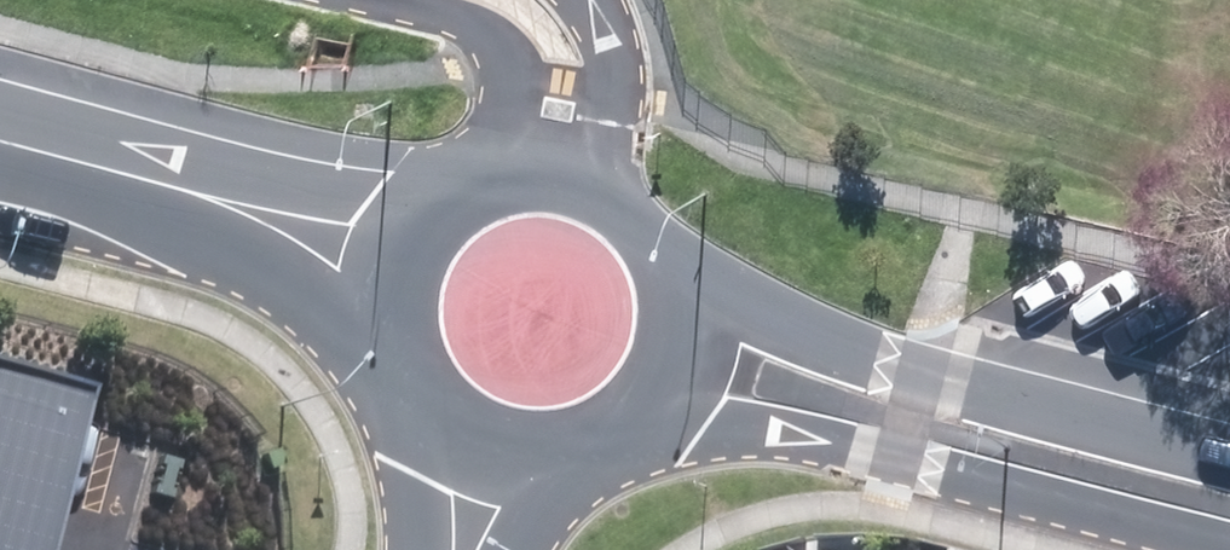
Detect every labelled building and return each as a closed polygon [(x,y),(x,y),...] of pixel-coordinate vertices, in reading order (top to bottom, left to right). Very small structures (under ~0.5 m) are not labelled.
[(0,349),(0,549),(58,549),(106,378),(0,349)] [(817,549),(900,549),(844,511),(817,549)]
